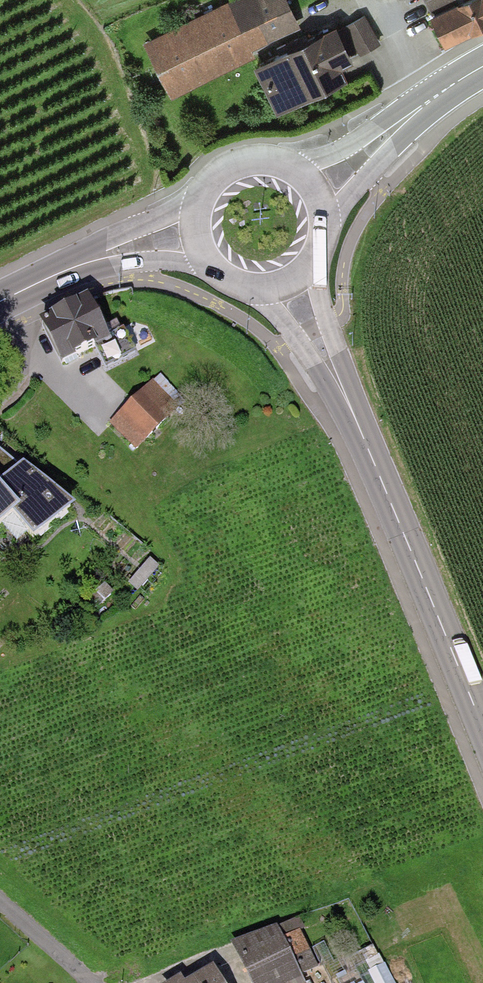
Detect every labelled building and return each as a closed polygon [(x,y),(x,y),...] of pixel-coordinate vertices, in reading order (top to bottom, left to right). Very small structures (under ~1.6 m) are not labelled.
[(158,35),(186,92),(262,56),(258,47),(298,28),(284,0),(231,0),(158,35)] [(444,13),(439,15),(455,45),(482,31),(482,0),(438,0),(444,13)] [(369,13),(267,66),(292,113),(357,79),(352,70),(370,60),(366,52),(384,43),(369,13)] [(125,337),(101,295),(54,322),(78,364),(125,337)] [(165,379),(115,423),(139,450),(189,405),(165,379)] [(14,511),(34,537),(73,503),(0,449),(0,523),(14,511)] [(244,941),(264,982),(307,982),(316,979),(290,920),(244,941)] [(225,968),(202,982),(235,982),(225,968)]
